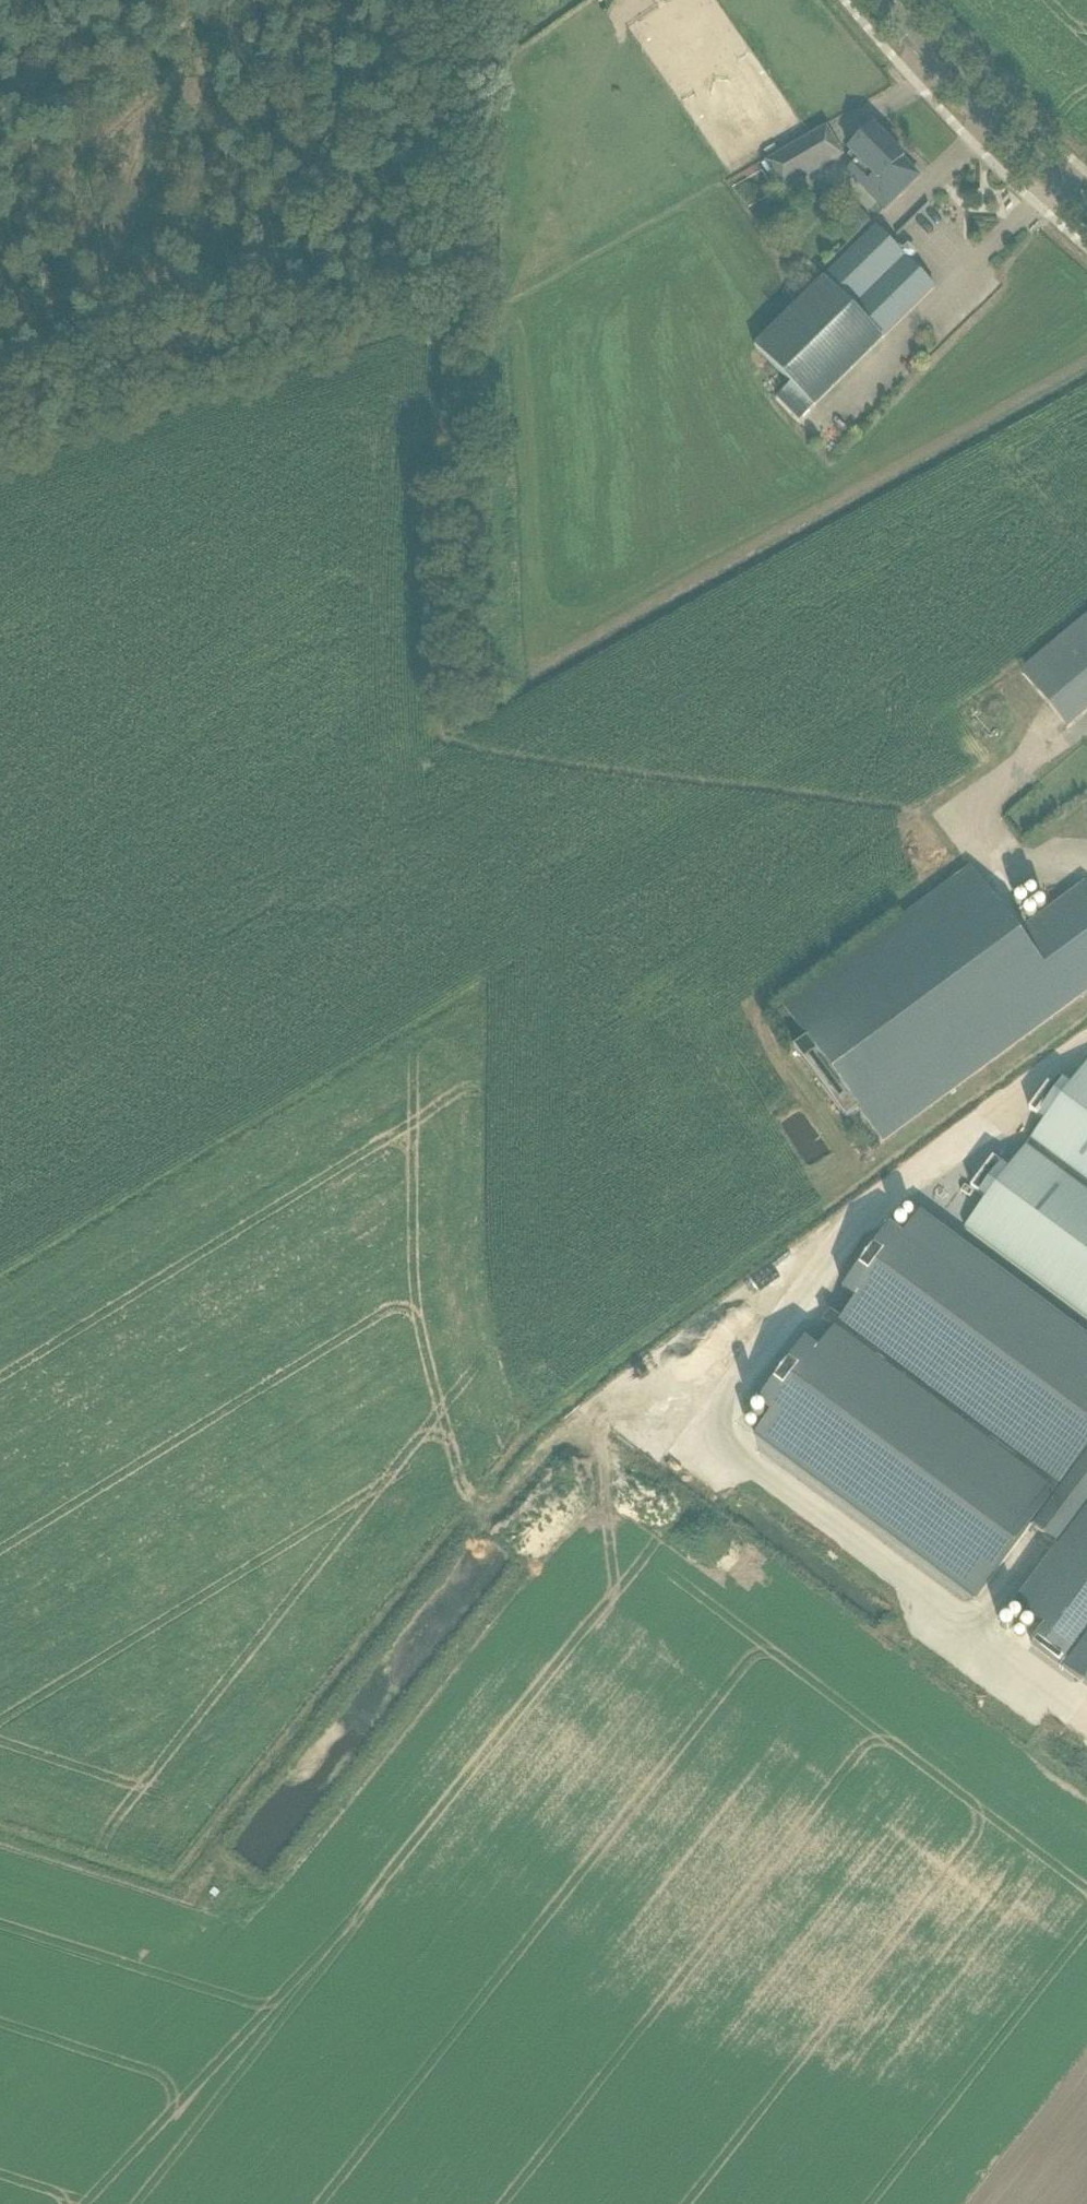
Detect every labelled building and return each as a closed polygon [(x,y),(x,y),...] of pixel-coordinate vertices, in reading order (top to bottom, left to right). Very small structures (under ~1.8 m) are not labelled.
[(842,156),(826,129),(767,163),(783,190),(842,156)] [(903,159),(873,129),(850,151),(860,160),(848,172),(885,209),(917,177),(901,160),(903,159)] [(858,210),(848,221),(859,232),(870,222),(858,210)] [(823,279),(853,310),(905,258),(875,228),(823,279)] [(853,310),(882,340),(935,288),(905,258),(853,310)] [(853,310),(823,279),(754,347),(814,408),(882,340),(853,310)] [(1067,730),(1086,714),(1086,620),(1001,692),(1023,718),(1043,700),(1067,730)] [(1086,992),(1086,885),(1085,882),(1018,932),(971,868),(782,1007),(807,1040),(794,1049),(846,1119),(858,1110),(882,1143),(1086,992)] [(964,1228),(1086,1320),(1086,1063),(964,1228)] [(1086,1449),(1086,1340),(919,1215),(902,1238),(889,1228),(843,1289),(856,1299),(841,1320),(831,1313),(824,1323),(833,1330),(817,1352),(804,1342),(758,1403),(771,1413),(754,1436),(975,1600),(1086,1449)] [(1014,1606),(1044,1629),(1031,1646),(1086,1688),(1086,1507),(1014,1606)]
